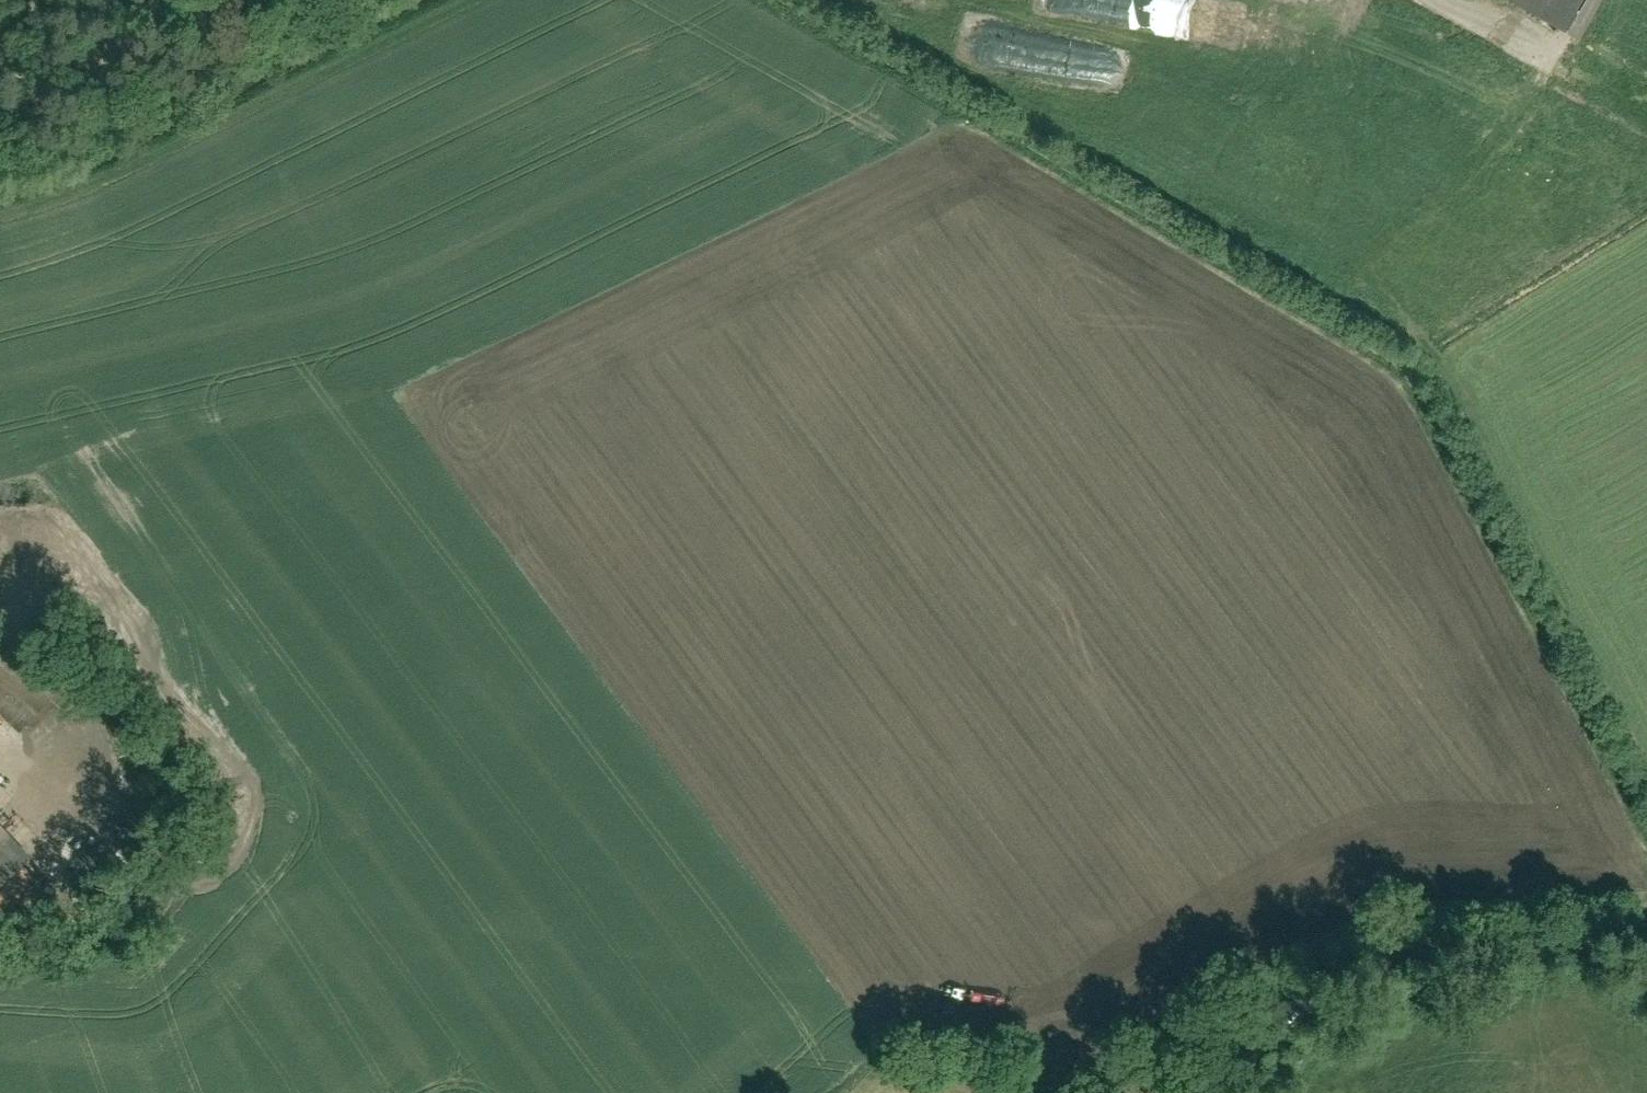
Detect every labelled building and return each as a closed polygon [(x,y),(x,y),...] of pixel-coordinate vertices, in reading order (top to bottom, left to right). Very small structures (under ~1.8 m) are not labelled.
[(1598,39),(1621,0),(1529,0),(1598,39)] [(8,593),(0,575),(0,597),(8,593)] [(25,854),(0,829),(0,878),(25,854)]
